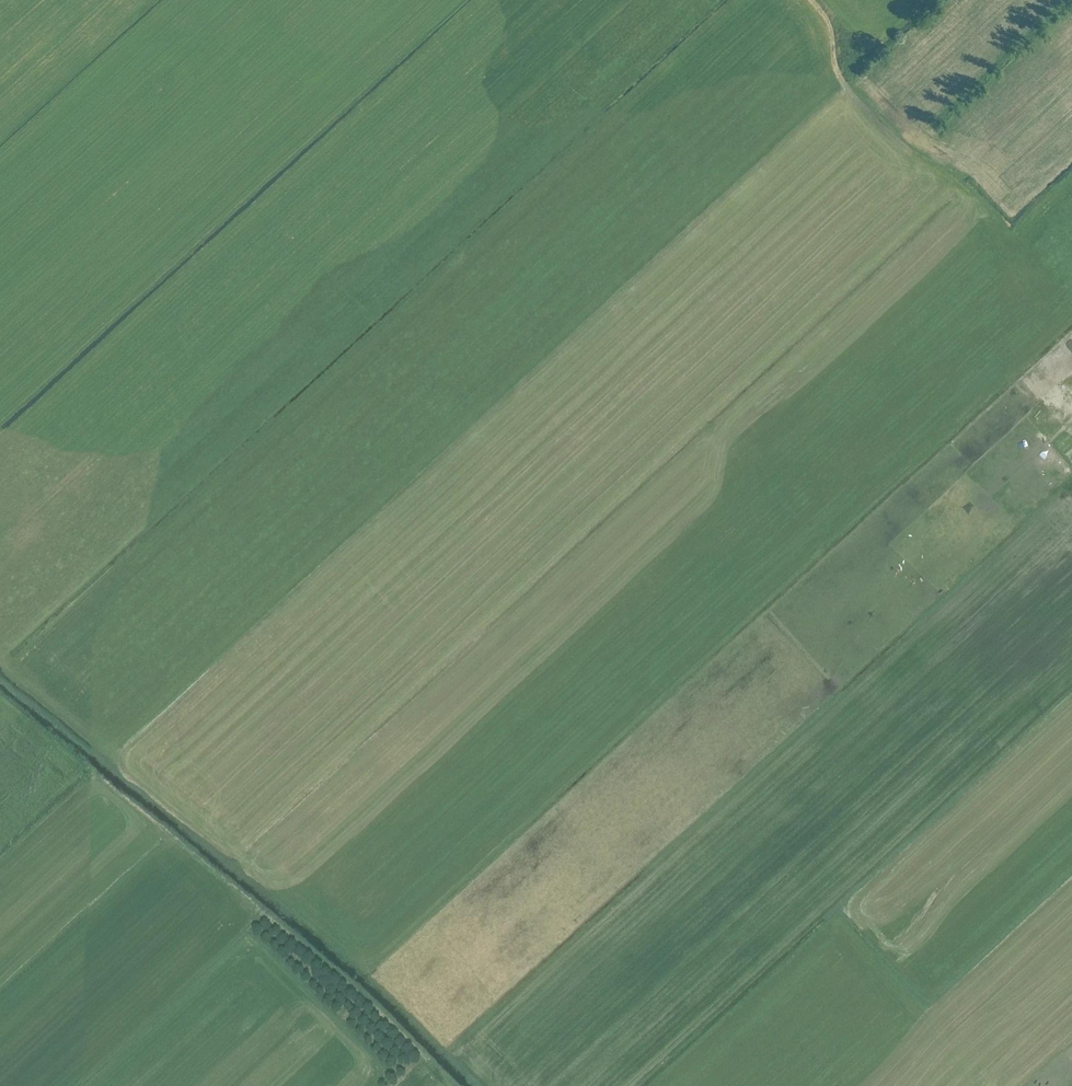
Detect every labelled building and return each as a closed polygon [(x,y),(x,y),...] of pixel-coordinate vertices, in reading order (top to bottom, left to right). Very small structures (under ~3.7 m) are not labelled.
[(1024,427),(1039,443),(1071,412),(1071,410),(1058,395),(1024,427)] [(1066,1085),(1068,1085),(1071,1084),(1071,1077),(1064,1080),(1066,1085)]
